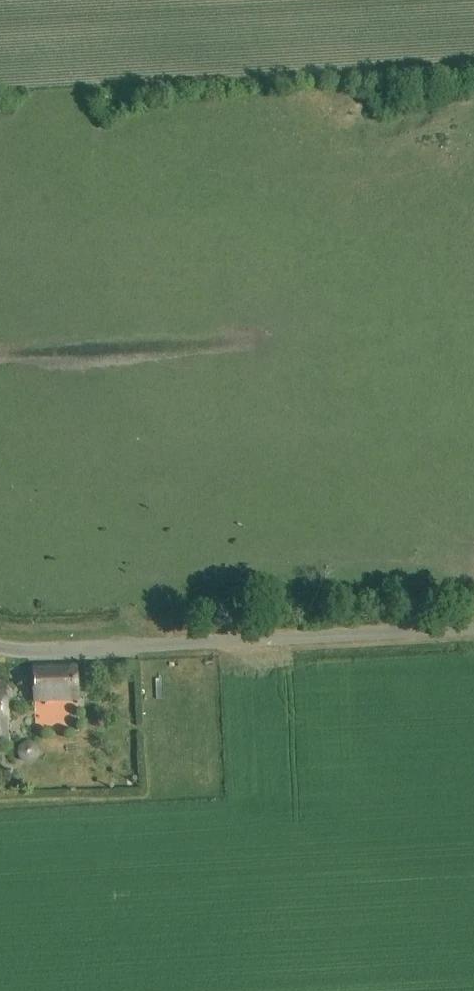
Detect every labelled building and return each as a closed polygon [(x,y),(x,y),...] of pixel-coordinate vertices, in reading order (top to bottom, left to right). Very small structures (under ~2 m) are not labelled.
[(78,667),(34,669),(35,703),(79,702),(78,667)] [(8,741),(8,742),(9,742),(7,682),(6,682),(6,683),(0,683),(0,741),(8,741)]
